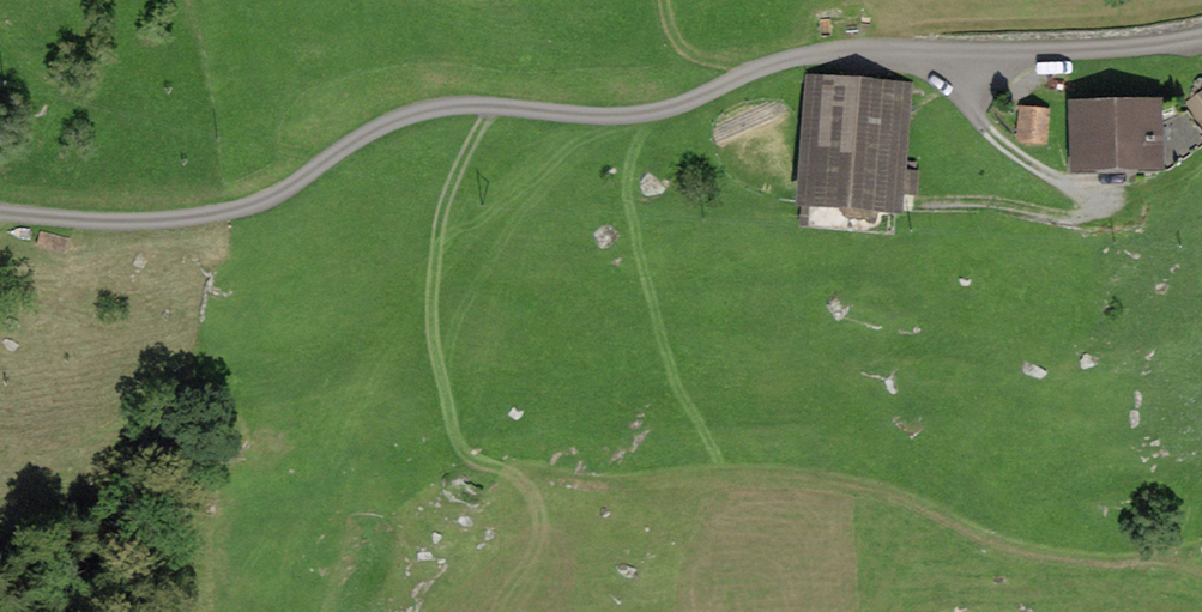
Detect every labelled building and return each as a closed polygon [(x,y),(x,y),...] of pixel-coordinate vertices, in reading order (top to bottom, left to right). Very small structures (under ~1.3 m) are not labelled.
[(911,84),(806,76),(796,206),(901,214),(911,84)] [(1184,106),(1201,131),(1201,93),(1184,106)] [(1154,107),(1077,109),(1077,122),(1078,165),(1155,163),(1154,107)] [(1018,140),(1044,142),(1047,111),(1021,109),(1018,140)]
